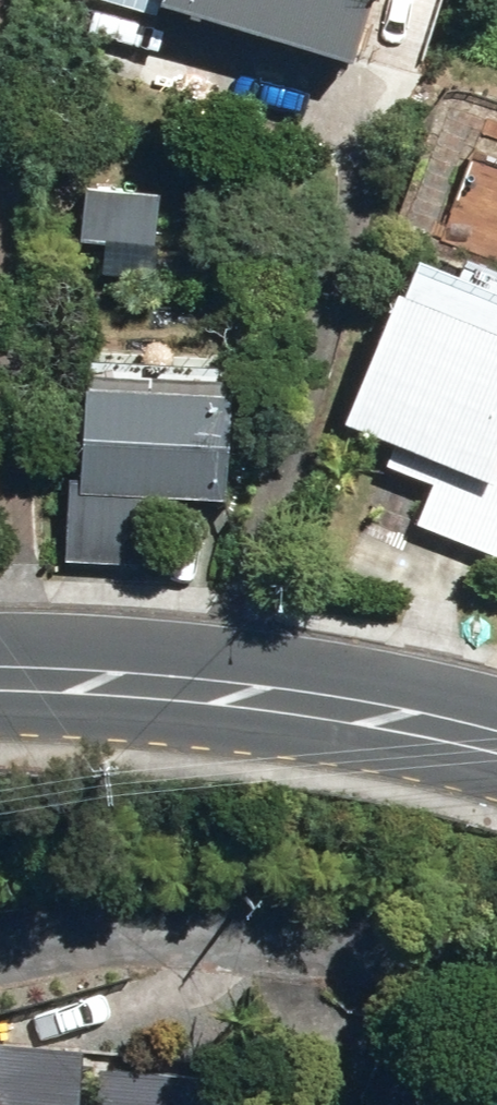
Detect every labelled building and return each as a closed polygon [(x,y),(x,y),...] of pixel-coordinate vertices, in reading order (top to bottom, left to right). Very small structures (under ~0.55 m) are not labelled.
[(354,66),(374,0),(164,0),(162,6),(354,66)] [(80,241),(154,247),(157,195),(84,189),(80,241)] [(496,559),(496,338),(398,295),(344,423),(441,465),(416,526),(496,559)] [(66,562),(173,567),(177,499),(226,503),(232,393),(170,391),(170,376),(135,374),(135,388),(85,386),(81,481),(71,481),(66,562)] [(82,1040),(0,1035),(0,1104),(78,1104),(82,1040)] [(216,1065),(97,1056),(94,1104),(214,1104),(216,1065)] [(279,1091),(275,1104),(317,1104),(279,1091)] [(370,1095),(366,1104),(398,1104),(370,1095)]
